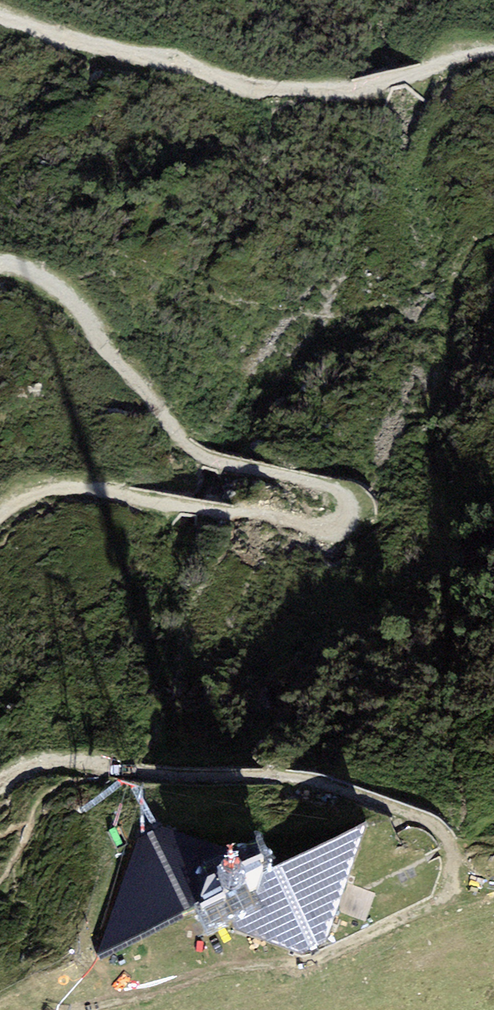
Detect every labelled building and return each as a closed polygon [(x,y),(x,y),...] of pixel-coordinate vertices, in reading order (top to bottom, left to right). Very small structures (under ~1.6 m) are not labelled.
[(161,828),(137,839),(96,954),(193,910),(205,934),(230,923),(234,930),(299,954),(321,945),(338,901),(364,825),(272,867),(260,839),(229,852),(161,828)]
